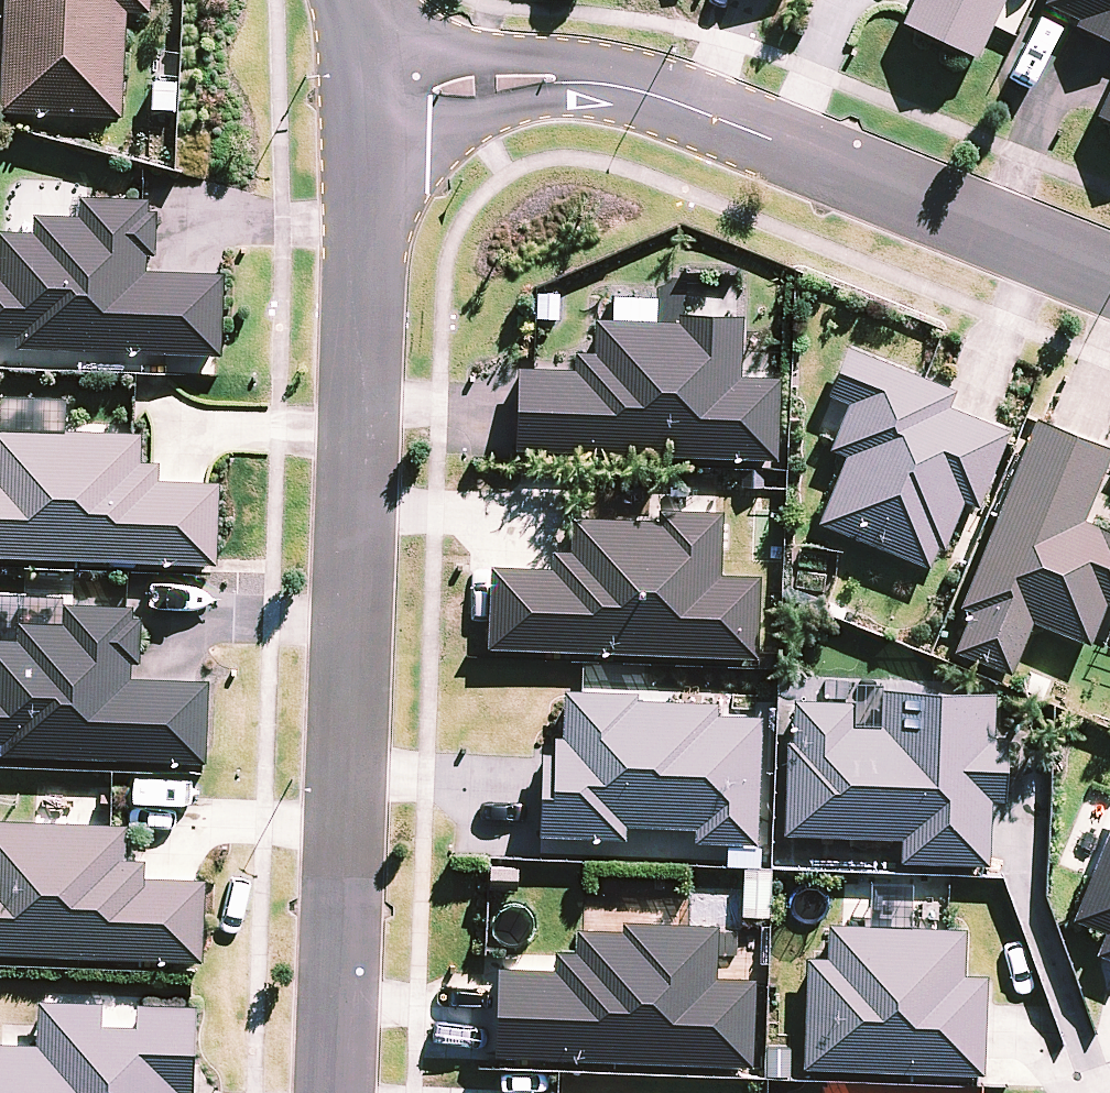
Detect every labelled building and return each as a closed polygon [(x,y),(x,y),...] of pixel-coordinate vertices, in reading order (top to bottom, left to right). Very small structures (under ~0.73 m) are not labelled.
[(120,122),(125,16),(147,18),(148,0),(4,0),(0,86),(0,116),(120,122)] [(1002,0),(910,0),(897,27),(973,62),(989,27),(1002,0)] [(1040,7),(1071,21),(1067,29),(1109,49),(1109,0),(1044,0),(1040,7)] [(1109,127),(1109,81),(1092,119),(1109,127)] [(224,348),(227,267),(148,264),(148,247),(159,247),(161,202),(150,201),(150,192),(146,192),(84,190),(83,210),(38,208),(38,228),(1,226),(0,263),(0,330),(20,330),(19,341),(224,348)] [(532,321),(555,322),(556,297),(533,296),(532,321)] [(512,371),(509,454),(771,464),(775,382),(734,380),(736,319),(674,317),(674,325),(590,322),(589,357),(572,357),(571,374),(529,372),(512,371)] [(814,526),(924,571),(931,552),(938,554),(958,505),(972,511),(1003,435),(942,410),(949,394),(840,350),(821,396),(844,405),(825,452),(841,459),(814,526)] [(221,556),(224,475),(162,472),(162,455),(145,455),(146,426),(143,426),(0,421),(0,548),(221,556)] [(1032,423),(956,611),(965,615),(949,655),(1005,678),(1027,624),(1084,647),(1100,607),(1109,610),(1109,536),(1077,523),(1105,452),(1032,423)] [(487,571),(484,651),(751,660),(754,581),(714,579),(717,514),(655,512),(654,525),(568,522),(567,555),(548,554),(547,573),(487,571)] [(4,750),(209,757),(212,674),(133,671),(134,656),(142,656),(144,611),(135,611),(136,599),(68,597),(68,617),(21,616),(20,633),(0,633),(0,738),(4,738),(4,750)] [(536,839),(750,847),(755,719),(711,717),(712,706),(631,703),(632,696),(559,693),(557,740),(550,740),(550,748),(540,748),(536,839)] [(783,744),(779,837),(896,841),(895,866),(984,870),(986,803),(999,803),(1002,740),(989,740),(990,697),(877,693),(876,729),(851,728),(852,704),(790,702),(789,744),(783,744)] [(207,955),(209,872),(147,870),(148,853),(129,852),(131,818),(113,818),(0,814),(0,948),(207,955)] [(1068,923),(1099,936),(1090,957),(1109,965),(1109,819),(1068,923)] [(765,919),(767,873),(739,873),(737,918),(765,919)] [(492,1061),(748,1070),(751,982),(710,981),(711,929),(619,926),(619,935),(571,933),(570,956),(551,955),(550,975),(495,973),(492,1061)] [(800,1070),(977,1076),(981,979),(959,978),(961,933),(822,928),(821,963),(804,962),(800,1070)] [(184,1087),(197,1088),(200,999),(140,997),(139,1018),(105,1017),(106,996),(42,994),(41,1037),(0,1036),(0,1092),(184,1092),(184,1087)]
